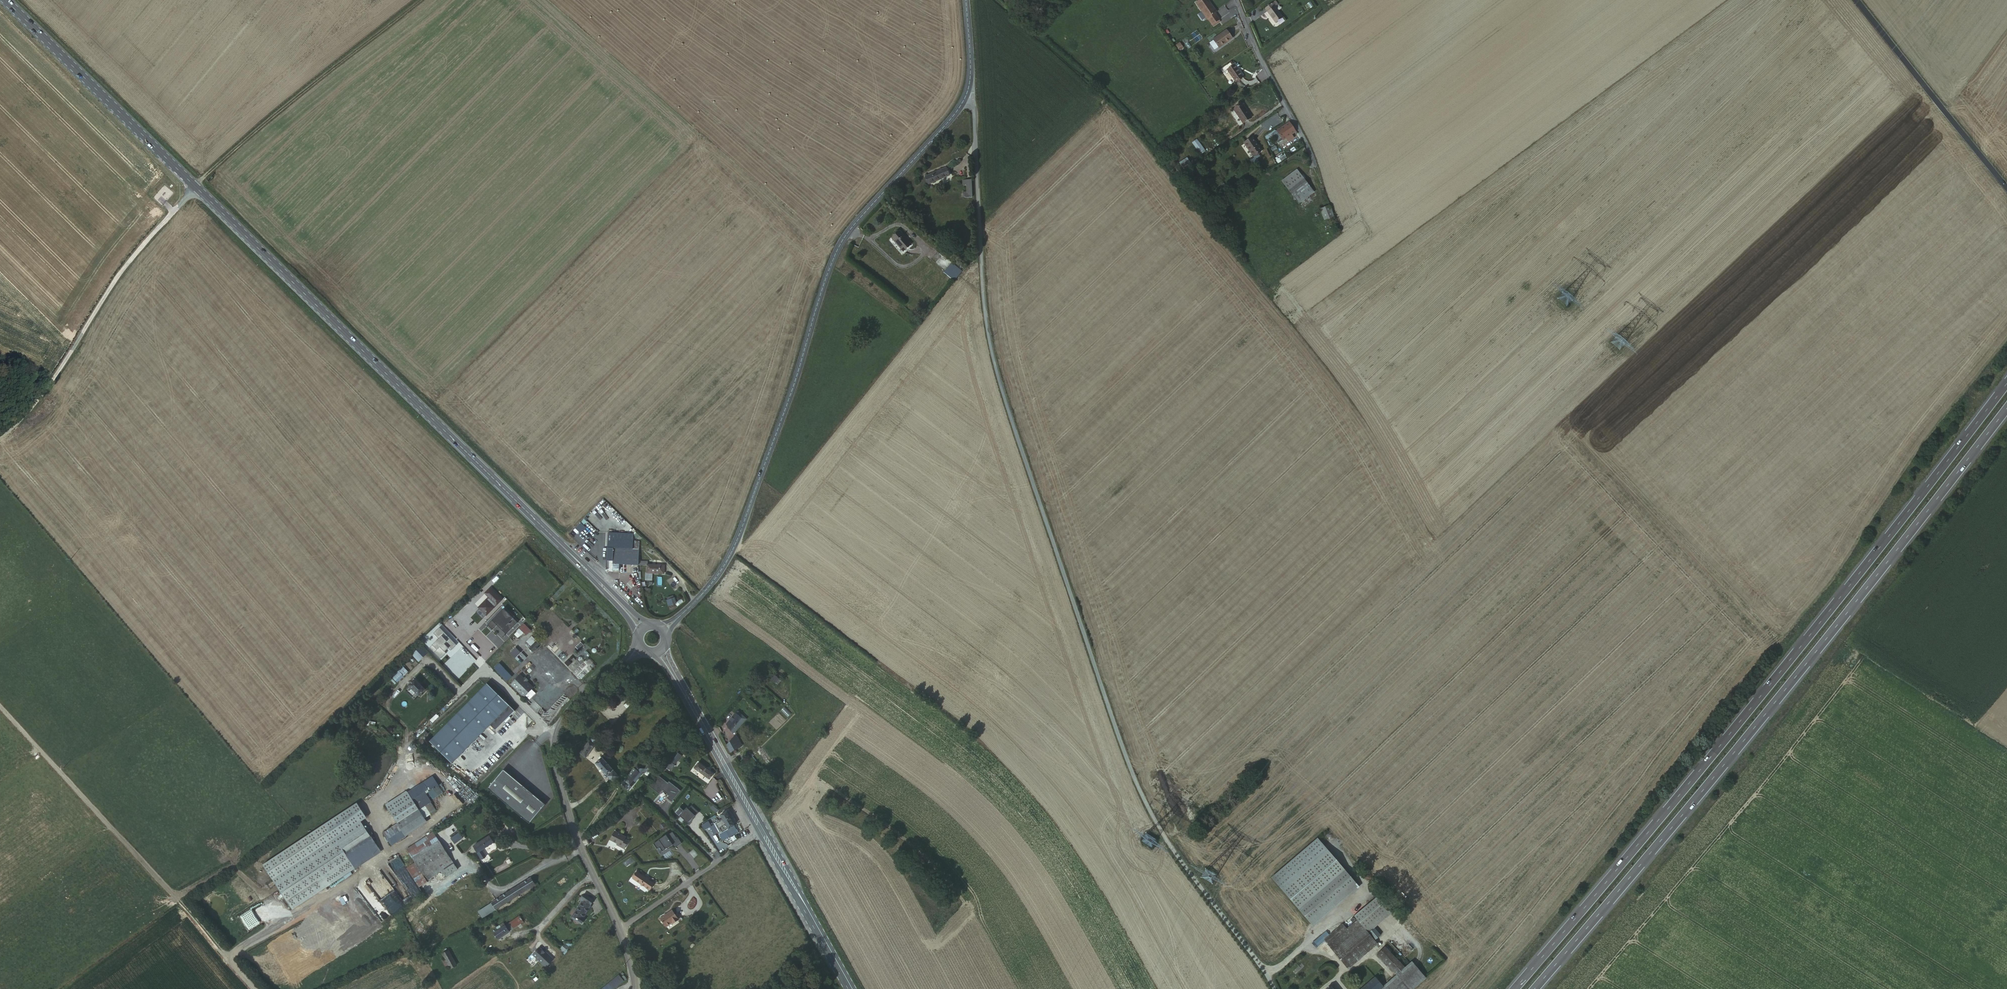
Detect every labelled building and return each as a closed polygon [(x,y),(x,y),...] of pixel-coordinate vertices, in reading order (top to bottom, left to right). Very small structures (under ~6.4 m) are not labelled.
[(1209,26),(1216,21),(1212,15),(1213,14),(1203,0),(1199,0),(1192,5),(1204,21),(1204,20),(1209,26)] [(1272,24),(1280,18),(1272,8),(1273,7),(1270,3),(1262,10),(1272,24)] [(1236,7),(1230,9),(1232,16),(1239,14),(1236,7)] [(1229,41),(1223,32),(1209,42),(1215,51),(1229,41)] [(1224,71),(1233,83),(1240,78),(1232,66),(1224,71)] [(1231,110),(1240,123),(1248,118),(1239,104),(1231,110)] [(1277,136),(1289,129),(1286,123),(1274,131),(1277,136)] [(1291,132),(1289,129),(1277,136),(1279,139),(1282,137),(1284,140),(1290,137),(1288,133),(1291,132)] [(1247,157),(1256,150),(1247,137),(1238,143),(1247,157)] [(1204,145),(1201,147),(1205,154),(1213,149),(1208,139),(1203,142),(1204,145)] [(1182,172),(1192,167),(1188,158),(1177,163),(1182,172)] [(949,175),(946,167),(925,175),(929,183),(949,175)] [(1315,193),(1296,168),(1280,181),(1299,205),(1315,193)] [(972,176),(966,176),(966,181),(967,189),(963,189),(963,195),(973,195),(972,176)] [(1330,220),(1326,208),(1317,212),(1322,223),(1330,220)] [(902,228),(894,234),(905,247),(912,241),(902,228)] [(955,280),(962,271),(955,266),(948,275),(955,280)] [(631,535),(598,532),(598,536),(606,537),(605,547),(611,548),(630,549),(630,541),(631,535)] [(611,548),(610,570),(616,570),(617,565),(635,566),(635,561),(636,550),(630,549),(611,548)] [(637,562),(637,566),(644,566),(643,574),(660,575),(661,567),(644,566),(644,563),(637,562)] [(498,600),(486,588),(481,593),(486,598),(483,600),(482,599),(475,607),(476,608),(472,612),(479,619),(498,600)] [(675,599),(665,600),(667,607),(676,605),(675,599)] [(518,622),(504,608),(487,624),(492,629),(497,625),(498,626),(499,625),(502,628),(501,629),(506,634),(518,622)] [(543,626),(548,621),(542,616),(538,622),(543,626)] [(523,634),(526,636),(531,631),(524,624),(513,634),(518,639),(523,634)] [(457,645),(440,627),(433,633),(439,638),(429,648),(440,659),(446,653),(445,652),(449,649),(451,651),(457,645)] [(533,652),(540,645),(531,637),(524,645),(533,652)] [(418,663),(428,654),(421,646),(411,655),(418,663)] [(516,648),(509,654),(520,665),(527,658),(516,648)] [(512,677),(499,663),(494,668),(508,681),(512,677)] [(397,683),(408,673),(403,667),(391,678),(397,683)] [(772,679),(776,675),(771,670),(767,675),(772,679)] [(525,679),(521,675),(511,685),(525,698),(534,688),(528,682),(525,679)] [(777,684),(780,679),(776,675),(772,679),(777,684)] [(423,691),(413,680),(406,686),(415,697),(423,691)] [(515,711),(487,683),(429,741),(452,764),(490,725),(495,730),(515,711)] [(535,701),(530,706),(535,712),(540,706),(535,701)] [(737,712),(727,724),(733,734),(745,720),(741,715),(739,717),(738,715),(739,714),(737,712)] [(727,744),(731,751),(733,750),(738,747),(742,745),(736,735),(727,744)] [(583,759),(591,746),(586,743),(578,756),(583,759)] [(678,762),(682,757),(678,753),(668,765),(667,764),(665,766),(671,771),(675,766),(673,764),(675,760),(678,762)] [(618,777),(602,759),(596,764),(605,774),(604,776),(607,779),(608,778),(612,782),(618,777)] [(713,774),(698,763),(694,768),(709,779),(713,774)] [(635,766),(619,786),(626,791),(641,773),(642,773),(643,774),(645,772),(649,775),(655,767),(651,764),(648,768),(646,766),(643,770),(640,770),(635,766)] [(546,806),(501,770),(486,789),(530,826),(546,806)] [(658,776),(650,786),(660,794),(663,790),(670,795),(666,799),(672,803),(681,791),(669,782),(668,783),(658,776)] [(428,792),(433,800),(443,794),(438,786),(428,792)] [(430,813),(421,800),(415,803),(418,809),(423,817),(430,813)] [(696,817),(699,813),(692,806),(689,810),(686,808),(684,811),(693,819),(695,816),(696,817)] [(684,811),(680,808),(675,813),(688,824),(693,819),(684,811)] [(403,830),(423,817),(418,809),(397,821),(403,830)] [(710,828),(707,824),(701,827),(705,833),(715,827),(720,834),(719,835),(723,841),(729,837),(730,837),(739,833),(726,811),(720,815),(722,820),(714,825),(713,826),(710,828)] [(403,830),(397,821),(383,830),(388,839),(403,830)] [(329,889),(357,870),(356,869),(382,852),(373,839),(374,835),(370,828),(366,829),(341,845),(328,825),(240,883),(268,926),(328,887),(329,889)] [(409,851),(435,835),(433,831),(406,848),(409,851)] [(682,843),(678,837),(677,838),(673,832),(667,836),(666,835),(654,844),(657,849),(660,848),(663,851),(667,848),(668,849),(673,845),(675,848),(682,843)] [(413,857),(439,840),(435,835),(409,851),(413,857)] [(627,845),(625,843),(626,841),(615,835),(610,844),(616,847),(620,849),(619,851),(623,853),(627,845)] [(494,843),(491,837),(474,847),(482,860),(486,857),(482,850),(494,843)] [(424,875),(450,858),(439,840),(413,857),(415,861),(424,875)] [(443,871),(454,864),(450,858),(424,875),(428,881),(438,874),(443,871)] [(424,875),(415,861),(406,867),(415,881),(424,875)] [(458,870),(454,864),(443,871),(447,877),(458,870)] [(1343,869),(1297,909),(1309,922),(1354,882),(1343,869)] [(447,877),(443,871),(438,874),(442,881),(447,877)] [(644,877),(636,872),(632,879),(648,891),(653,884),(648,880),(644,877)] [(482,920),(535,886),(531,879),(478,912),(482,920)] [(589,906),(594,900),(583,894),(580,899),(584,901),(583,902),(589,906)] [(582,919),(589,906),(583,902),(582,902),(572,919),(581,925),(584,920),(582,919)] [(678,920),(672,911),(660,919),(666,928),(678,920)] [(1362,914),(1379,934),(1382,931),(1365,911),(1362,914)] [(1356,919),(1373,939),(1379,934),(1362,914),(1356,919)] [(496,940),(522,922),(519,916),(504,926),(501,928),(493,934),(496,940)] [(1347,927),(1328,944),(1345,964),(1373,939),(1356,919),(1347,927)] [(1324,930),(1312,942),(1315,946),(1323,939),(1328,944),(1347,927),(1342,922),(1328,934),(1324,930)] [(564,944),(559,951),(564,955),(569,948),(564,944)] [(1377,952),(1394,972),(1402,965),(1386,945),(1377,952)] [(549,955),(546,952),(546,953),(539,948),(534,954),(534,956),(542,963),(549,955)] [(457,965),(449,951),(442,955),(449,969),(457,965)] [(623,981),(618,975),(602,988),(613,988),(623,981)] [(1359,988),(1379,988),(1383,985),(1384,984),(1381,981),(1379,982),(1377,981),(1379,979),(1376,975),(1359,988)]
